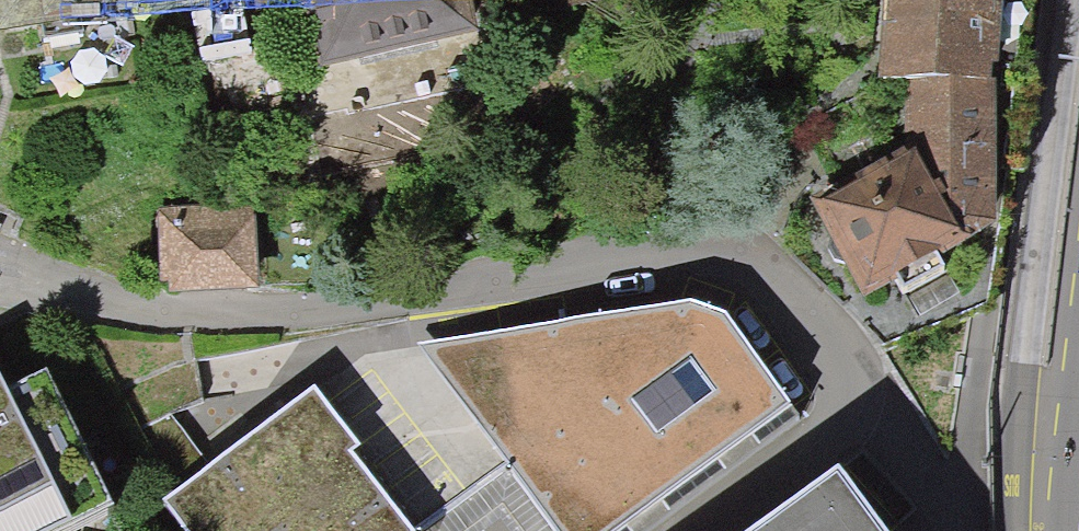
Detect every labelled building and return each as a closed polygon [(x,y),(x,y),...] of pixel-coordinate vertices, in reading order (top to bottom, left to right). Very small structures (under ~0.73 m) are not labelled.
[(3,52),(132,28),(127,0),(0,0),(0,38),(3,52)] [(323,74),(476,44),(467,0),(308,0),(323,74)] [(881,83),(911,83),(995,87),(999,0),(885,0),(881,83)] [(909,154),(811,205),(865,303),(901,283),(907,293),(944,273),(938,262),(997,228),(995,87),(911,83),(909,154)] [(160,203),(160,290),(253,290),(253,202),(160,203)] [(513,466),(562,530),(648,530),(799,416),(729,316),(696,304),(423,347),(513,466)] [(311,387),(353,442),(348,446),(411,530),(419,530),(513,466),(423,347),(371,354),(311,387)] [(112,518),(45,389),(14,405),(0,379),(0,530),(86,530),(112,518)] [(311,387),(209,463),(170,410),(141,431),(184,489),(169,501),(192,530),(411,530),(348,446),(353,442),(311,387)] [(858,512),(832,478),(759,530),(873,530),(858,512)]
